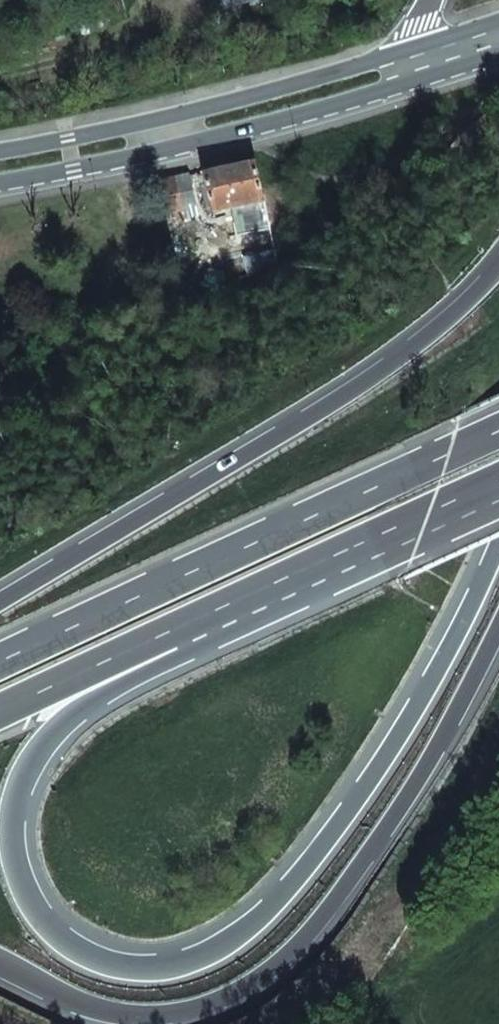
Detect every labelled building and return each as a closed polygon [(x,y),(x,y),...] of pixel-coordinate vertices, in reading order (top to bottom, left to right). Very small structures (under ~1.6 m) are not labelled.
[(224,11),(264,0),(221,0),(224,11)] [(251,198),(261,195),(253,158),(201,171),(209,208),(251,198)] [(166,221),(196,213),(187,174),(156,182),(166,221)] [(259,233),(268,228),(261,195),(251,198),(259,233)] [(370,223),(372,232),(382,228),(379,220),(370,223)]
